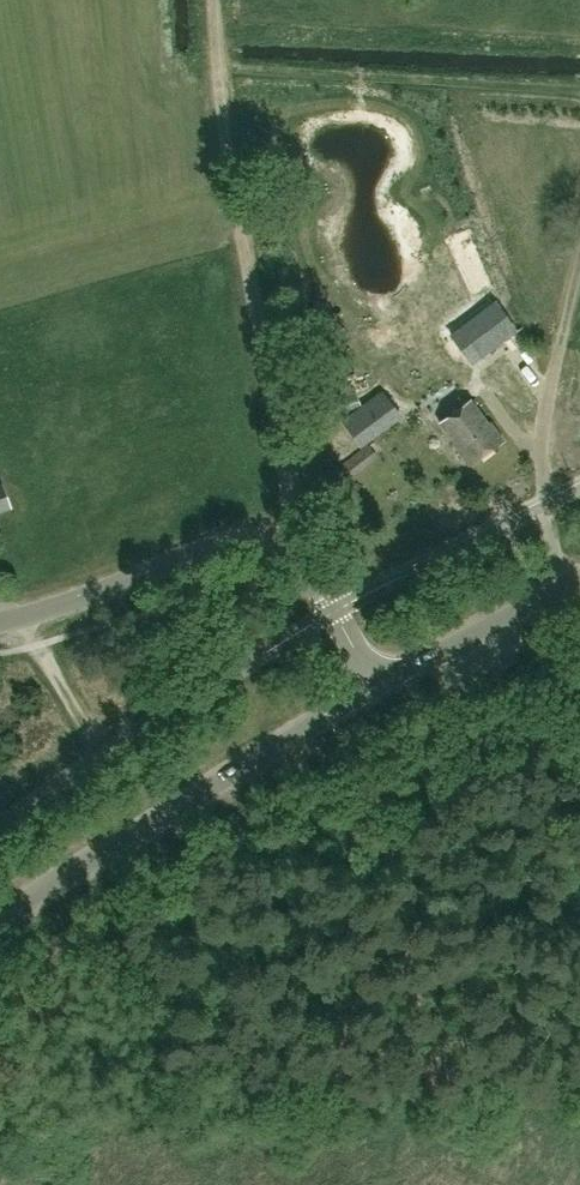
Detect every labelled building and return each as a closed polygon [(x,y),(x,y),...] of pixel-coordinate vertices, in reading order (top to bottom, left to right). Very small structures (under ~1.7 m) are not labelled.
[(494,301),(449,335),(471,364),(516,329),(494,301)] [(362,405),(356,390),(351,376),(335,381),(340,395),(322,402),(327,418),(362,405)] [(399,416),(382,393),(343,422),(360,445),(399,416)] [(503,440),(500,435),(490,422),(488,424),(470,399),(439,422),(453,442),(452,443),(469,466),(503,440)] [(350,477),(355,473),(376,457),(368,444),(350,458),(341,465),(350,477)] [(11,508),(2,484),(0,484),(0,512),(11,508)]
